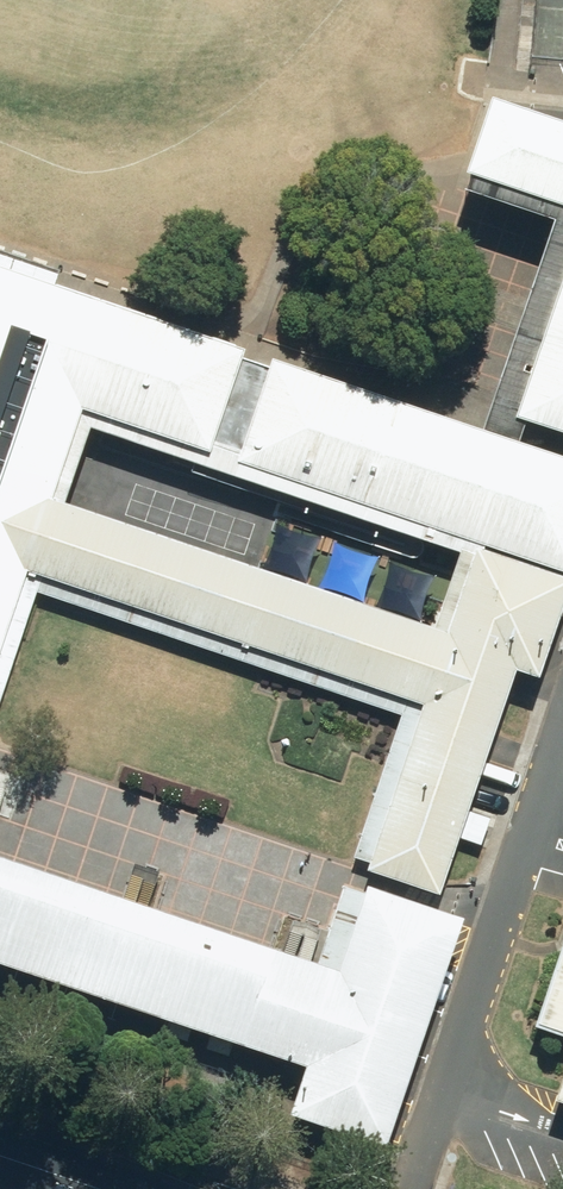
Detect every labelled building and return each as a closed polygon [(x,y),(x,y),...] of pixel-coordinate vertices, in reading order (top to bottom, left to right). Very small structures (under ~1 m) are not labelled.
[(562,200),(562,118),(491,94),(469,157),(466,166),(562,200)] [(116,301),(0,261),(0,643),(82,402),(116,301)] [(515,412),(562,426),(562,273),(515,412)] [(116,301),(82,402),(562,565),(562,451),(116,301)] [(434,621),(66,497),(42,570),(409,694),(434,621)] [(539,670),(562,597),(562,572),(476,544),(368,863),(439,887),(514,671),(515,668),(516,664),(539,670)] [(0,848),(0,954),(306,1057),(291,1106),(387,1136),(463,911),(367,879),(339,962),(329,959),(0,848)] [(555,958),(535,1019),(562,1029),(562,934),(555,958)]
